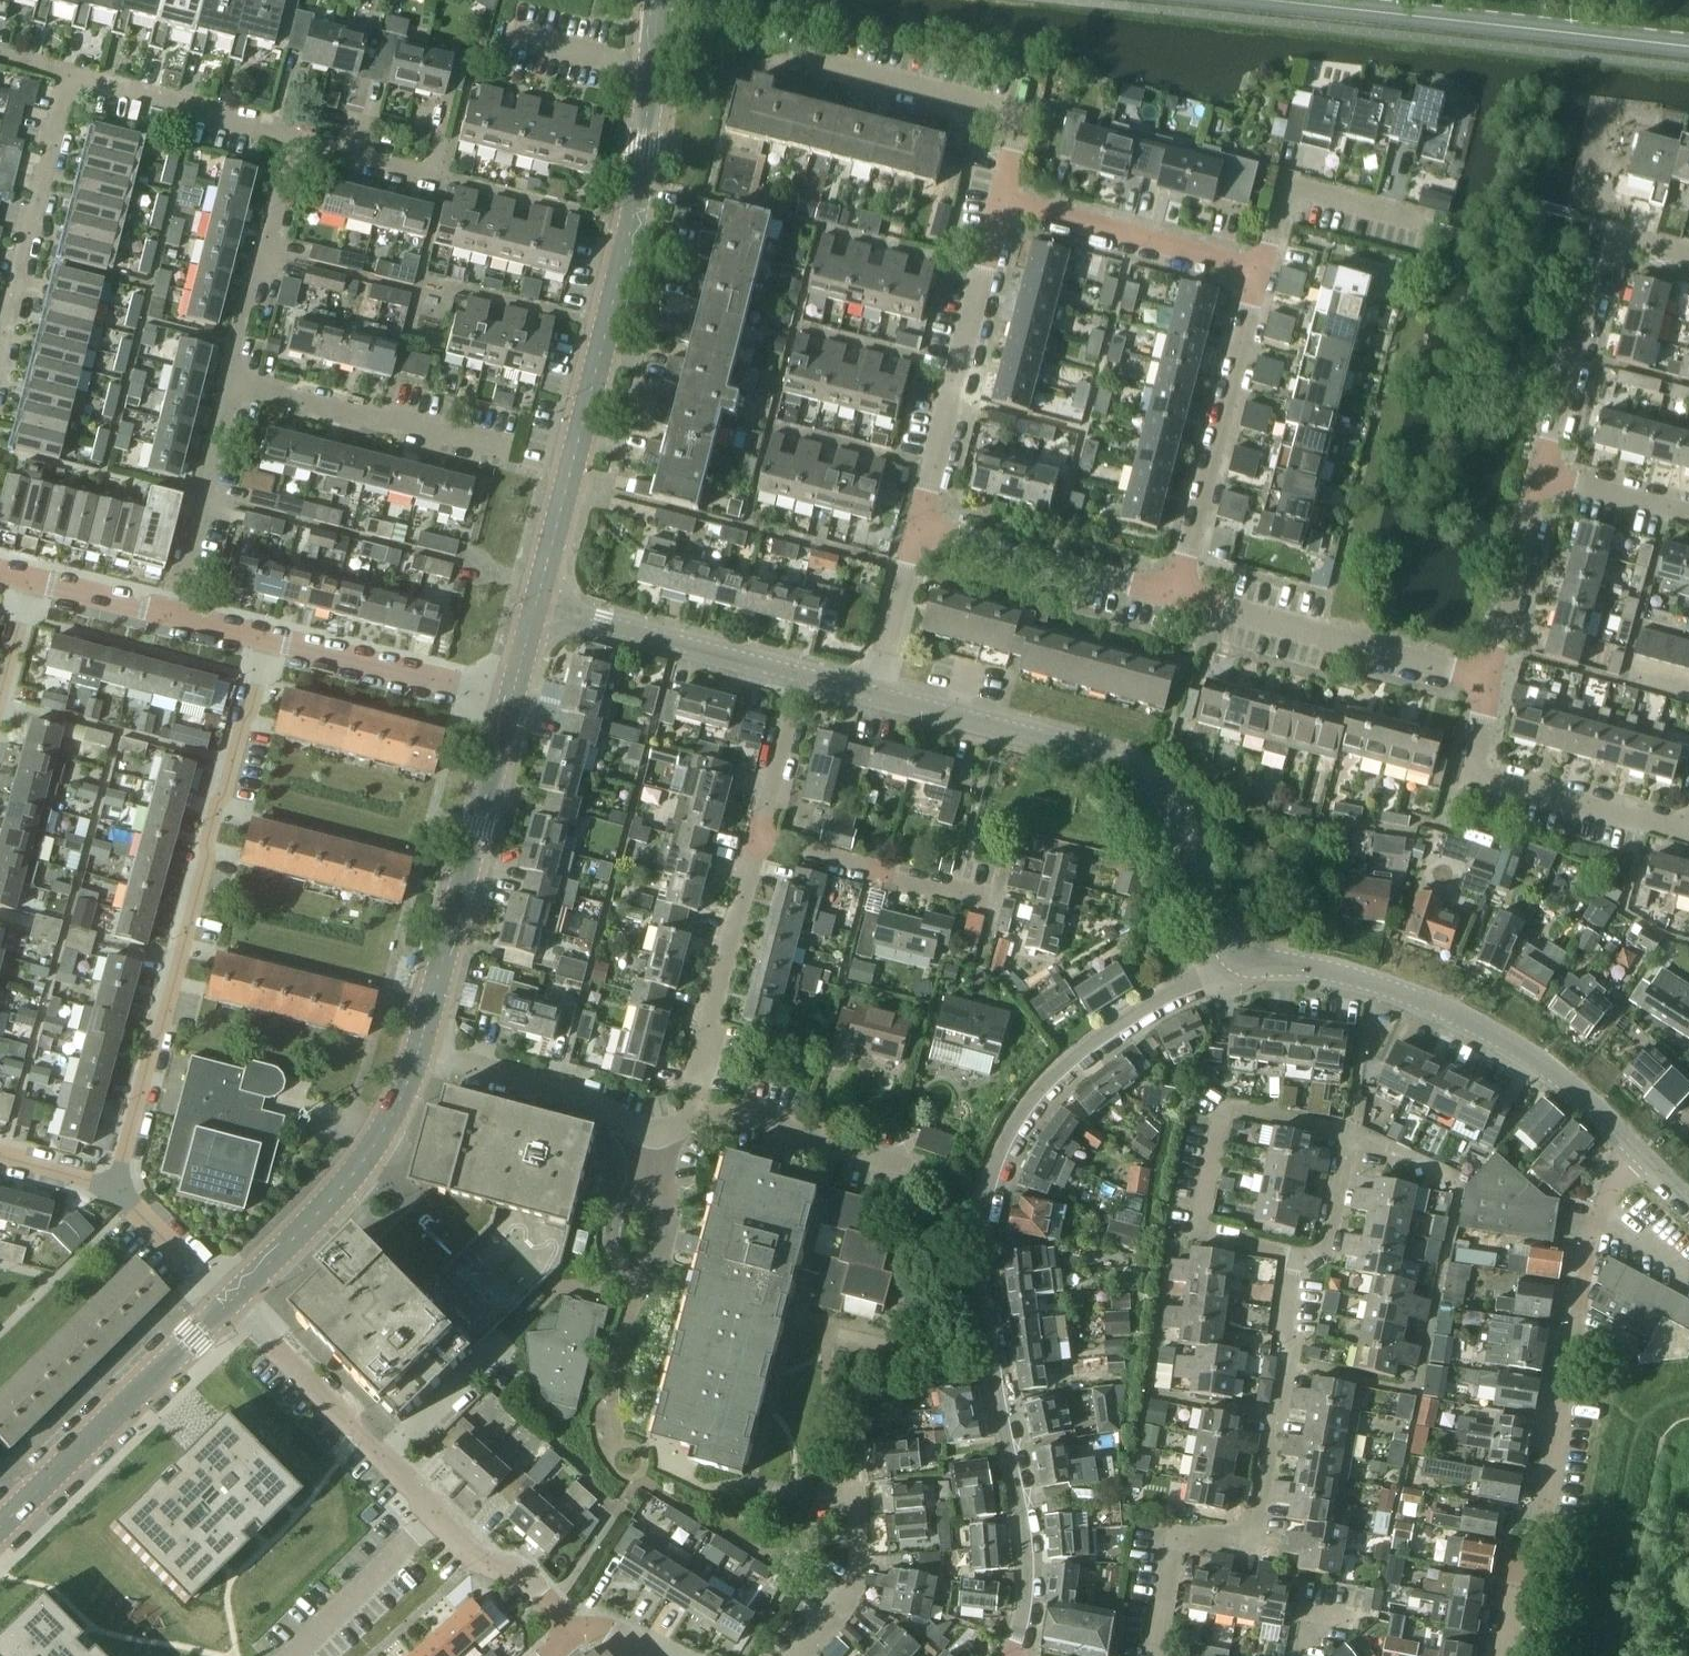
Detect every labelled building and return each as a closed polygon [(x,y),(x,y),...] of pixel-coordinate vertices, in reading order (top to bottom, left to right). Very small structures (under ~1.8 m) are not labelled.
[(5,20),(10,0),(0,0),(0,19),(5,20)] [(30,22),(44,26),(50,2),(75,9),(76,9),(79,0),(37,0),(36,4),(35,3),(30,22)] [(70,29),(83,32),(89,9),(114,15),(115,15),(118,0),(79,0),(76,9),(75,9),(70,29)] [(109,34),(123,37),(129,14),(154,21),(155,21),(161,0),(118,0),(115,15),(114,15),(109,34)] [(148,49),(161,52),(168,28),(192,34),(193,35),(201,0),(161,0),(155,21),(154,21),(155,21),(148,49)] [(187,54),(201,58),(207,35),(231,41),(232,42),(242,0),(201,0),(193,35),(192,34),(187,54)] [(226,60),(227,60),(227,61),(240,64),(246,40),(273,47),(284,3),(273,0),(242,0),(232,42),(231,41),(226,60)] [(300,63),(327,69),(337,32),(310,25),(312,17),(295,12),(286,49),(302,53),(300,63)] [(382,36),(373,71),(389,75),(387,85),(414,92),(423,54),(425,44),(404,39),(408,21),(388,17),(384,35),(382,34),(382,36)] [(337,32),(327,69),(354,76),(357,67),(373,71),(382,36),(382,34),(339,23),(337,32)] [(423,54),(414,92),(441,98),(443,88),(460,92),(469,55),(451,51),(448,60),(423,54)] [(726,133),(755,140),(935,187),(952,122),(939,119),(932,137),(916,133),(921,114),(898,108),(891,126),(876,122),(879,103),(858,98),(852,116),(835,112),(839,92),(816,86),(809,105),(793,101),(797,81),(784,78),(779,97),(772,95),(776,83),(755,77),(752,90),(738,86),(726,133)] [(1336,125),(1349,129),(1358,95),(1330,87),(1328,96),(1313,92),(1302,135),(1331,143),(1336,125)] [(457,144),(476,149),(491,91),(480,88),(475,107),(466,105),(457,144)] [(1358,95),(1349,129),(1347,138),(1375,145),(1379,127),(1393,130),(1401,96),(1374,89),(1371,98),(1358,95)] [(1401,96),(1393,130),(1390,139),(1418,146),(1422,130),(1436,133),(1446,97),(1418,90),(1415,100),(1401,96)] [(491,91),(476,149),(495,153),(505,115),(497,113),(502,93),(491,91)] [(9,92),(7,101),(25,105),(27,96),(9,92)] [(505,115),(495,153),(514,158),(529,100),(518,97),(513,117),(505,115)] [(529,100),(514,158),(532,163),(542,124),(535,122),(539,103),(529,100)] [(22,114),(25,105),(7,101),(4,110),(22,114)] [(1637,125),(1639,116),(1641,109),(1627,105),(1625,115),(1623,122),(1637,125)] [(542,124),(532,163),(550,167),(565,109),(554,106),(550,126),(542,124)] [(565,109),(550,167),(569,172),(579,133),(571,131),(576,111),(565,109)] [(1072,167),(1099,174),(1110,135),(1082,128),(1085,118),(1069,114),(1058,156),(1074,160),(1072,167)] [(579,133),(569,172),(589,177),(603,119),(591,115),(586,135),(579,133)] [(95,124),(89,147),(134,158),(140,136),(95,124)] [(1110,135),(1099,174),(1126,181),(1128,174),(1145,179),(1155,137),(1137,132),(1135,142),(1110,135)] [(1662,208),(1670,180),(1680,144),(1640,133),(1628,177),(1654,184),(1648,204),(1662,208)] [(1670,180),(1688,185),(1688,138),(1682,136),(1680,144),(1670,180)] [(1155,137),(1145,179),(1160,183),(1158,189),(1186,196),(1196,158),(1169,151),(1172,141),(1155,137)] [(7,138),(4,147),(22,151),(24,142),(7,138)] [(1196,158),(1186,196),(1212,203),(1214,197),(1247,206),(1258,164),(1220,154),(1221,150),(1203,146),(1202,149),(1199,148),(1196,158)] [(19,161),(22,151),(4,147),(2,156),(19,161)] [(89,147),(83,170),(128,181),(134,158),(89,147)] [(168,151),(164,167),(175,170),(179,153),(168,151)] [(223,163),(216,189),(247,197),(253,171),(223,163)] [(160,183),(171,186),(175,170),(164,167),(160,183)] [(183,167),(180,180),(193,183),(196,170),(183,167)] [(83,170),(78,192),(123,204),(128,181),(83,170)] [(177,192),(175,203),(198,209),(204,186),(193,183),(180,180),(177,192)] [(515,190),(524,192),(526,182),(518,180),(515,190)] [(320,213),(346,220),(353,190),(327,184),(320,213)] [(216,189),(210,215),(240,222),(247,197),(216,189)] [(353,190),(346,220),(371,226),(379,197),(353,190)] [(431,245),(451,250),(465,193),(455,190),(451,208),(441,206),(431,245)] [(762,205),(773,208),(777,193),(765,190),(762,205)] [(1422,190),(1419,204),(1434,208),(1448,211),(1451,197),(1438,194),(1422,190)] [(11,204),(13,196),(2,193),(2,192),(0,191),(0,202),(11,204)] [(78,192),(72,215),(117,226),(123,204),(78,192)] [(797,209),(806,211),(810,194),(802,192),(797,209)] [(465,193),(451,250),(470,255),(479,216),(471,214),(476,196),(465,193)] [(156,196),(152,212),(164,215),(168,199),(156,196)] [(379,197),(371,226),(397,233),(404,203),(379,197)] [(775,208),(792,213),(794,203),(777,199),(775,208)] [(479,216),(470,255),(488,259),(502,202),(492,200),(487,218),(479,216)] [(502,202),(488,259),(506,264),(517,225),(509,223),(513,205),(502,202)] [(634,493),(698,509),(722,414),(735,417),(740,396),(727,393),(772,218),(708,202),(705,214),(723,221),(719,236),(700,233),(695,255),(712,261),(708,276),(690,273),(684,296),(702,303),(698,317),(680,314),(673,338),(691,344),(687,360),(669,357),(663,380),(680,386),(676,401),(658,398),(652,421),(670,428),(666,443),(648,440),(642,462),(659,469),(655,484),(637,481),(634,493)] [(404,203),(397,233),(424,240),(432,210),(404,203)] [(816,219),(830,223),(833,210),(819,206),(816,219)] [(517,225),(506,264),(524,269),(539,211),(529,209),(525,227),(517,225)] [(539,211),(524,269),(543,273),(553,234),(545,232),(550,214),(539,211)] [(838,223),(847,225),(850,213),(841,211),(838,223)] [(148,228),(160,231),(164,215),(152,212),(148,228)] [(72,215),(66,238),(111,249),(117,226),(72,215)] [(210,215),(203,241),(234,248),(240,222),(210,215)] [(553,234),(543,273),(563,279),(578,221),(565,218),(561,236),(553,234)] [(171,219),(167,232),(181,235),(184,222),(171,219)] [(866,232),(878,236),(881,222),(868,219),(866,232)] [(890,239),(900,241),(903,227),(893,225),(890,239)] [(167,232),(164,245),(177,249),(181,235),(167,232)] [(808,294),(828,299),(838,261),(829,259),(834,239),(822,236),(808,294)] [(66,238),(61,260),(106,271),(111,249),(66,238)] [(145,241),(141,257),(153,260),(157,244),(145,241)] [(203,241),(197,267),(227,274),(234,248),(203,241)] [(838,261),(828,299),(846,303),(861,246),(850,243),(845,263),(838,261)] [(1034,243),(1027,270),(1062,279),(1069,252),(1034,243)] [(308,259),(334,266),(338,251),(311,245),(308,259)] [(861,246),(846,303),(865,308),(874,270),(866,268),(871,248),(861,246)] [(338,251),(334,266),(346,269),(349,254),(338,251)] [(874,270),(865,308),(884,313),(898,255),(887,252),(882,272),(874,270)] [(898,255),(884,313),(902,317),(912,280),(904,278),(909,258),(898,255)] [(137,273),(149,276),(153,260),(141,257),(137,273)] [(374,276),(386,279),(389,264),(378,262),(374,276)] [(912,280),(902,317),(922,322),(936,265),(925,262),(920,282),(912,280)] [(389,264),(386,279),(412,286),(416,271),(389,264)] [(1323,290),(1372,303),(1372,301),(1378,294),(1384,271),(1359,264),(1357,275),(1323,267),(1322,271),(1328,273),(1323,290)] [(1283,266),(1280,279),(1306,286),(1310,273),(1283,266)] [(197,267),(190,293),(221,300),(227,274),(197,267)] [(58,268),(53,291),(97,302),(103,280),(58,268)] [(302,283),(328,289),(332,276),(305,269),(302,283)] [(158,270),(154,284),(168,287),(171,273),(158,270)] [(1027,270),(1021,296),(1055,305),(1062,279),(1027,270)] [(332,276),(328,289),(340,292),(344,279),(332,276)] [(1105,276),(1102,288),(1114,292),(1117,279),(1105,276)] [(284,292),(297,295),(299,282),(286,279),(284,292)] [(787,290),(798,292),(800,282),(789,279),(787,290)] [(1303,299),(1306,286),(1280,279),(1276,292),(1303,299)] [(1127,281),(1123,294),(1136,297),(1139,285),(1127,281)] [(1638,281),(1631,307),(1663,316),(1667,301),(1676,303),(1679,291),(1638,281)] [(1182,282),(1175,309),(1212,318),(1218,291),(1182,282)] [(154,284),(151,297),(164,301),(168,287),(154,284)] [(368,300),(380,302),(382,294),(383,288),(372,286),(368,300)] [(382,294),(380,302),(406,309),(410,295),(383,288),(382,294)] [(1111,304),(1114,292),(1102,288),(1098,301),(1111,304)] [(1312,307),(1311,312),(1366,327),(1366,324),(1360,323),(1365,303),(1371,304),(1372,303),(1323,290),(1318,308),(1312,307)] [(53,291),(47,313),(92,325),(97,302),(53,291)] [(214,326),(221,300),(190,293),(184,318),(214,326)] [(1132,310),(1136,297),(1123,294),(1120,307),(1132,310)] [(131,295),(127,311),(139,314),(143,298),(131,295)] [(1021,296),(1014,323),(1049,332),(1055,305),(1021,296)] [(462,360),(477,303),(468,300),(463,319),(454,316),(444,355),(462,360)] [(482,364),(491,325),(483,323),(488,305),(477,303),(462,360),(482,364)] [(1631,307),(1624,334),(1656,342),(1663,316),(1631,307)] [(780,324),(789,325),(792,314),(793,311),(784,308),(780,324)] [(500,369),(514,312),(504,309),(500,327),(491,325),(482,364),(500,369)] [(1175,309),(1168,335),(1205,345),(1212,318),(1175,309)] [(123,327),(135,330),(139,314),(127,311),(123,327)] [(285,353),(310,359),(322,313),(312,311),(308,326),(292,322),(285,353)] [(1271,311),(1268,325),(1294,332),(1298,318),(1271,311)] [(517,373),(527,334),(520,332),(525,315),(514,312),(500,369),(517,373)] [(1316,318),(1311,336),(1360,349),(1361,347),(1354,345),(1359,326),(1365,328),(1366,327),(1311,312),(1310,316),(1316,318)] [(47,313),(41,336),(86,347),(92,325),(47,313)] [(322,313),(310,359),(336,365),(345,335),(331,331),(335,316),(322,313)] [(527,334),(517,373),(539,379),(553,322),(540,318),(535,336),(527,334)] [(1014,323),(1007,349),(1042,358),(1049,332),(1014,323)] [(345,335),(336,365),(362,372),(374,327),(363,324),(359,338),(345,335)] [(1291,344),(1294,332),(1268,325),(1265,337),(1291,344)] [(374,327),(362,372),(389,378),(397,348),(382,344),(386,329),(374,327)] [(1092,330),(1088,343),(1100,346),(1104,333),(1092,330)] [(142,331),(139,345),(153,349),(156,334),(155,334),(142,331)] [(1624,334),(1617,360),(1649,368),(1656,342),(1624,334)] [(783,393),(803,398),(812,359),(804,357),(809,338),(798,335),(783,393)] [(1113,335),(1109,348),(1123,352),(1127,339),(1113,335)] [(1168,335),(1162,361),(1198,371),(1205,345),(1168,335)] [(41,336),(35,358),(80,369),(86,347),(41,336)] [(1301,350),(1299,356),(1354,371),(1355,368),(1348,367),(1353,348),(1360,350),(1360,349),(1311,336),(1307,352),(1301,350)] [(120,340),(116,356),(128,359),(132,343),(120,340)] [(178,340),(171,367),(201,374),(208,348),(178,340)] [(812,359),(803,398),(821,403),(836,344),(826,342),(821,361),(812,359)] [(1085,356),(1097,359),(1100,346),(1088,343),(1085,356)] [(836,344),(821,403),(840,408),(850,369),(841,367),(846,347),(836,344)] [(1109,348),(1106,361),(1119,365),(1123,352),(1109,348)] [(1007,349),(1000,376),(1035,385),(1042,358),(1007,349)] [(850,369),(840,408),(858,412),(873,354),(862,351),(857,371),(850,369)] [(424,380),(430,358),(405,352),(400,374),(424,380)] [(873,354),(858,412),(877,417),(886,378),(879,376),(884,357),(873,354)] [(1678,376),(1688,379),(1688,356),(1684,355),(1678,376)] [(112,372),(124,375),(128,359),(116,356),(112,372)] [(1260,356),(1256,369),(1283,376),(1286,363),(1260,356)] [(1304,362),(1300,380),(1349,393),(1349,391),(1343,389),(1347,371),(1354,373),(1354,371),(1299,356),(1298,360),(1304,362)] [(35,358),(30,380),(75,392),(80,369),(35,358)] [(886,378),(877,417),(896,422),(911,364),(900,361),(895,380),(886,378)] [(1162,361),(1155,387),(1191,397),(1198,371),(1162,361)] [(171,367),(165,393),(195,400),(201,374),(171,367)] [(1253,382),(1279,389),(1283,376),(1256,369),(1253,382)] [(1616,383),(1638,388),(1641,376),(1618,370),(1616,383)] [(132,371),(128,388),(141,391),(146,374),(132,371)] [(759,392),(772,395),(777,377),(763,374),(759,392)] [(1028,411),(1035,385),(1000,376),(993,402),(1028,411)] [(1641,376),(1638,388),(1659,393),(1661,382),(1641,376)] [(30,380),(24,403),(69,414),(75,392),(30,380)] [(1289,396),(1288,401),(1343,416),(1344,412),(1337,411),(1342,393),(1348,394),(1349,393),(1300,380),(1295,397),(1289,396)] [(1078,382),(1075,395),(1087,398),(1090,385),(1078,382)] [(108,385),(104,401),(117,404),(121,388),(108,385)] [(1688,401),(1688,389),(1672,385),(1670,396),(1688,401)] [(1099,387),(1096,401),(1109,404),(1112,391),(1099,387)] [(1155,387),(1148,414),(1185,423),(1191,397),(1155,387)] [(128,388),(124,405),(137,409),(141,391),(128,388)] [(165,393),(158,419),(188,426),(195,400),(165,393)] [(1075,395),(1068,422),(1080,425),(1087,398),(1075,395)] [(100,417),(113,420),(117,404),(104,401),(100,417)] [(1096,401),(1092,414),(1106,418),(1109,404),(1096,401)] [(1293,407),(1288,425),(1337,438),(1338,435),(1331,434),(1336,415),(1342,417),(1343,416),(1288,401),(1286,405),(1293,407)] [(1248,402),(1245,413),(1271,420),(1274,409),(1248,402)] [(24,403),(18,425),(63,437),(69,414),(24,403)] [(1593,444),(1621,451),(1630,419),(1602,411),(1593,444)] [(1013,432),(1016,420),(991,413),(987,425),(1013,432)] [(1267,434),(1271,420),(1245,413),(1241,427),(1267,434)] [(1148,414),(1141,440),(1178,450),(1185,423),(1148,414)] [(158,419),(152,445),(182,452),(188,426),(158,419)] [(1630,419),(1621,451),(1647,459),(1656,426),(1630,419)] [(119,422),(116,436),(130,439),(133,426),(119,422)] [(1027,436),(1039,439),(1043,427),(1030,424),(1027,436)] [(18,425),(12,448),(57,459),(63,437),(18,425)] [(1277,439),(1276,445),(1331,460),(1332,458),(1325,456),(1330,438),(1336,440),(1337,438),(1288,425),(1284,441),(1277,439)] [(1656,426),(1647,459),(1674,466),(1682,433),(1656,426)] [(1043,427),(1039,439),(1053,442),(1056,431),(1043,427)] [(97,430),(93,445),(106,449),(110,432),(97,430)] [(258,457),(257,460),(285,467),(292,438),(265,431),(262,442),(258,457)] [(758,492),(778,496),(787,458),(779,456),(784,436),(773,433),(758,492)] [(1674,466),(1688,470),(1688,435),(1682,433),(1674,466)] [(116,436),(113,450),(126,453),(130,439),(116,436)] [(292,438),(285,467),(310,474),(317,444),(292,438)] [(787,458),(778,496),(796,501),(811,443),(801,440),(796,460),(787,458)] [(1086,440),(1082,453),(1096,457),(1099,444),(1086,440)] [(1141,440),(1135,467),(1171,476),(1178,450),(1141,440)] [(811,443),(796,501),(815,506),(825,468),(816,465),(821,445),(811,443)] [(317,444),(310,474),(324,477),(320,492),(332,495),(344,451),(317,444)] [(89,462),(101,465),(106,449),(93,445),(89,462)] [(175,478),(182,452),(152,445),(145,471),(175,478)] [(1281,452),(1276,469),(1325,482),(1326,480),(1319,478),(1324,460),(1331,462),(1331,460),(1276,445),(1274,450),(1281,452)] [(1236,446),(1233,458),(1259,465),(1262,453),(1236,446)] [(825,468),(815,506),(832,510),(847,452),(838,449),(833,469),(825,468)] [(344,451),(332,495),(343,498),(346,483),(362,486),(369,457),(344,451)] [(970,487),(997,495),(1008,459),(980,451),(970,487)] [(847,452),(832,510),(852,515),(862,477),(854,475),(859,455),(847,452)] [(1082,453),(1079,466),(1092,469),(1096,457),(1082,453)] [(369,457),(362,486),(387,493),(395,463),(369,457)] [(1255,479),(1259,465),(1233,458),(1229,472),(1255,479)] [(862,477),(852,515),(871,520),(886,462),(876,459),(870,479),(862,477)] [(1008,459),(997,495),(1024,502),(1033,466),(1008,459)] [(0,497),(0,529),(162,570),(180,496),(148,488),(142,510),(38,484),(42,465),(24,460),(19,479),(5,476),(0,497)] [(395,463),(387,493),(412,499),(420,470),(395,463)] [(1033,466),(1024,502),(1050,509),(1060,473),(1033,466)] [(1135,467),(1128,493),(1164,503),(1171,476),(1135,467)] [(1266,483),(1264,490),(1320,504),(1320,502),(1314,500),(1318,483),(1325,484),(1325,482),(1276,469),(1272,485),(1266,483)] [(420,470),(412,499),(438,505),(445,476),(420,470)] [(439,506),(436,515),(448,518),(450,509),(465,512),(472,483),(445,476),(438,505),(439,506)] [(250,491),(246,505),(273,512),(277,498),(277,497),(250,490),(250,491)] [(1225,490),(1221,503),(1248,510),(1251,497),(1225,490)] [(1269,497),(1265,514),(1314,527),(1314,525),(1308,524),(1313,505),(1319,506),(1320,504),(1264,490),(1263,495),(1269,497)] [(1081,509),(1085,495),(1073,492),(1069,506),(1081,509)] [(1157,529),(1164,503),(1128,493),(1121,520),(1157,529)] [(277,498),(273,512),(284,515),(287,501),(288,499),(277,497),(277,498)] [(726,515),(739,518),(743,501),(730,498),(726,515)] [(1244,523),(1248,510),(1221,503),(1218,516),(1244,523)] [(315,506),(312,521),(325,525),(329,510),(315,506)] [(653,523),(680,530),(683,516),(656,509),(653,523)] [(329,510),(325,525),(338,528),(341,513),(329,510)] [(240,528),(267,535),(271,521),(244,514),(240,528)] [(1307,551),(1308,547),(1313,529),(1314,527),(1265,514),(1260,531),(1254,529),(1252,535),(1301,548),(1301,549),(1307,551)] [(683,516),(680,530),(692,533),(696,520),(683,516)] [(367,519),(363,534),(376,537),(380,522),(367,519)] [(271,521),(267,535),(278,538),(282,523),(271,521)] [(380,522),(376,537),(389,541),(392,525),(382,523),(380,522)] [(1581,523),(1574,549),(1606,558),(1613,531),(1581,523)] [(718,541),(732,544),(735,530),(722,527),(718,541)] [(305,545),(319,548),(323,534),(308,530),(305,545)] [(735,530),(732,544),(745,547),(748,533),(735,530)] [(418,535),(415,547),(427,550),(430,538),(430,535),(419,532),(418,535)] [(323,534),(319,548),(332,551),(333,547),(346,551),(348,540),(323,534)] [(430,538),(427,550),(454,557),(457,545),(457,543),(457,542),(430,535),(430,538)] [(638,582),(665,589),(672,558),(676,543),(649,536),(638,582)] [(770,554),(783,558),(787,543),(773,540),(770,554)] [(787,543),(783,558),(796,561),(800,547),(787,543)] [(357,558),(370,561),(374,547),(361,544),(357,558)] [(1641,544),(1636,566),(1648,569),(1653,547),(1641,544)] [(1665,579),(1662,590),(1679,595),(1688,559),(1688,551),(1663,544),(1655,577),(1665,579)] [(374,547),(370,561),(383,564),(387,550),(374,547)] [(1574,549),(1567,576),(1599,584),(1606,558),(1574,549)] [(813,550),(809,564),(808,568),(821,572),(822,567),(837,571),(840,557),(813,550)] [(225,588),(252,595),(262,557),(252,554),(250,562),(233,558),(225,588)] [(262,557),(252,595),(278,601),(286,571),(271,568),(273,560),(262,557)] [(409,571),(420,574),(424,560),(413,557),(409,571)] [(672,558),(665,589),(690,595),(698,565),(700,560),(689,557),(687,562),(672,558)] [(1679,595),(1688,597),(1688,559),(1679,595)] [(424,560),(420,574),(448,581),(452,567),(424,560)] [(698,565),(690,595),(716,602),(724,572),(698,565)] [(1642,590),(1648,569),(1636,566),(1630,587),(1642,590)] [(286,571),(278,601),(304,608),(313,571),(303,568),(301,575),(286,571)] [(313,571),(304,608),(330,614),(337,584),(322,580),(324,573),(313,571)] [(724,572),(716,602),(742,609),(749,579),(724,572)] [(337,584),(330,614),(356,621),(363,591),(366,579),(339,573),(337,584)] [(1567,576),(1560,602),(1592,611),(1599,584),(1567,576)] [(749,579),(742,609),(767,615),(775,585),(749,579)] [(452,594),(462,596),(465,586),(455,583),(452,594)] [(801,592),(793,622),(820,629),(827,603),(839,607),(844,590),(819,584),(816,596),(801,592)] [(775,585),(767,615),(793,622),(801,592),(775,585)] [(1163,712),(1176,665),(1032,626),(1034,619),(1046,623),(1053,596),(1035,592),(1030,612),(935,586),(923,632),(1022,659),(1018,672),(1163,712)] [(363,591),(356,621),(380,627),(388,597),(363,591)] [(388,597),(380,627),(406,633),(413,603),(388,597)] [(1627,597),(1621,619),(1634,622),(1639,600),(1627,597)] [(1560,602),(1553,629),(1585,638),(1592,611),(1560,602)] [(413,603),(406,633),(433,640),(441,610),(413,603)] [(1651,609),(1649,620),(1670,625),(1673,615),(1651,609)] [(1670,625),(1688,630),(1688,619),(1673,615),(1670,625)] [(1616,640),(1628,644),(1634,622),(1621,619),(1616,640)] [(1553,629),(1547,654),(1546,656),(1578,665),(1581,654),(1585,638),(1553,629)] [(1633,657),(1646,660),(1648,655),(1654,634),(1640,630),(1633,657)] [(1648,655),(1646,660),(1659,664),(1661,655),(1666,637),(1654,634),(1648,655)] [(44,668),(71,674),(78,644),(52,637),(44,668)] [(1661,655),(1659,664),(1672,667),(1675,655),(1679,640),(1666,637),(1661,655)] [(1672,667),(1685,670),(1688,655),(1688,643),(1679,640),(1675,655),(1672,667)] [(78,644),(71,674),(97,681),(105,651),(78,644)] [(576,659),(569,685),(603,694),(609,669),(615,671),(620,652),(588,644),(583,661),(576,659)] [(105,651),(97,681),(124,688),(131,658),(105,651)] [(1613,651),(1607,672),(1619,676),(1625,654),(1613,651)] [(131,658),(124,688),(151,695),(158,665),(131,658)] [(639,659),(637,667),(648,670),(650,661),(639,659)] [(158,665),(151,695),(176,702),(184,672),(158,665)] [(184,672),(176,702),(205,709),(213,679),(184,672)] [(1197,723),(1221,730),(1233,687),(1209,680),(1197,723)] [(571,713),(567,727),(599,736),(603,721),(596,719),(603,694),(569,685),(562,711),(571,713)] [(1510,738),(1538,745),(1546,713),(1540,712),(1525,707),(1530,689),(1515,685),(1512,699),(1516,700),(1514,704),(1519,706),(1510,738)] [(654,715),(660,690),(646,686),(640,711),(654,715)] [(659,721),(674,725),(676,717),(701,724),(709,693),(681,686),(679,695),(667,692),(659,721)] [(1233,687),(1221,730),(1245,736),(1256,693),(1233,687)] [(1192,720),(1200,693),(1188,689),(1180,717),(1192,720)] [(63,713),(67,699),(42,692),(38,707),(63,713)] [(709,693),(701,724),(727,730),(725,739),(737,742),(745,712),(733,709),(735,700),(709,693)] [(1256,693),(1245,736),(1267,742),(1279,699),(1256,693)] [(1546,713),(1538,745),(1565,753),(1574,720),(1569,719),(1552,714),(1557,697),(1545,694),(1540,712),(1546,713)] [(67,699),(63,713),(75,716),(80,700),(67,697),(67,699)] [(271,736),(303,744),(312,706),(280,698),(271,736)] [(1279,699),(1267,742),(1290,749),(1302,706),(1279,699)] [(86,700),(82,718),(90,720),(94,701),(86,700)] [(94,701),(90,720),(97,722),(102,703),(94,701)] [(1574,720),(1565,753),(1592,760),(1601,728),(1596,726),(1579,722),(1584,704),(1574,701),(1569,719),(1574,720)] [(312,706),(303,744),(335,752),(344,714),(312,706)] [(1302,706),(1290,749),(1314,755),(1325,712),(1302,706)] [(1325,712),(1314,755),(1337,761),(1351,710),(1350,709),(1347,718),(1325,712)] [(1601,728),(1592,760),(1619,768),(1628,735),(1623,733),(1607,729),(1611,712),(1600,709),(1596,726),(1601,728)] [(1351,710),(1337,761),(1338,762),(1341,752),(1364,758),(1375,716),(1351,710)] [(139,714),(135,732),(143,734),(147,716),(139,714)] [(344,714),(335,752),(366,760),(376,722),(344,714)] [(147,716),(143,734),(150,736),(154,717),(147,716)] [(1375,716),(1364,758),(1386,764),(1398,723),(1375,716)] [(1628,735),(1619,768),(1645,775),(1655,742),(1650,741),(1634,737),(1639,719),(1627,716),(1623,733),(1628,735)] [(29,721),(22,748),(52,756),(59,730),(29,721)] [(376,722),(366,760),(398,768),(407,730),(376,722)] [(210,737),(220,740),(224,725),(213,723),(210,737)] [(1398,723),(1386,764),(1409,771),(1420,729),(1398,723)] [(1645,775),(1672,783),(1679,758),(1688,761),(1688,756),(1688,747),(1681,745),(1680,750),(1660,744),(1665,726),(1655,724),(1650,741),(1655,742),(1645,775)] [(172,726),(169,740),(182,744),(206,749),(209,735),(185,729),(172,726)] [(556,736),(548,764),(582,772),(589,747),(595,748),(599,736),(567,727),(564,738),(556,736)] [(84,729),(80,741),(106,749),(108,749),(111,737),(109,736),(84,729)] [(842,762),(869,770),(874,749),(873,748),(847,741),(848,736),(820,729),(802,799),(830,806),(842,762)] [(1420,729),(1409,771),(1430,776),(1427,788),(1440,791),(1447,761),(1438,758),(1444,735),(1420,729)] [(407,730),(398,768),(430,776),(439,738),(407,730)] [(120,739),(117,751),(141,758),(144,745),(120,739)] [(874,749),(869,770),(908,780),(915,750),(876,739),(873,748),(874,749)] [(688,769),(680,795),(724,807),(732,780),(728,779),(732,766),(680,753),(653,745),(649,758),(676,766),(688,769)] [(22,748),(16,773),(46,781),(59,786),(66,760),(52,756),(22,748)] [(923,792),(927,798),(943,802),(938,822),(953,826),(961,794),(947,790),(955,761),(915,750),(908,780),(925,784),(923,792)] [(1194,761),(1203,772),(1212,764),(1202,754),(1194,761)] [(162,758),(155,783),(184,791),(191,766),(162,758)] [(550,792),(547,805),(578,813),(582,800),(575,798),(582,772),(548,764),(541,790),(550,792)] [(1203,772),(1213,782),(1221,775),(1212,764),(1203,772)] [(1300,807),(1297,816),(1310,820),(1313,810),(1307,808),(1308,802),(1313,804),(1322,770),(1311,766),(1301,800),(1300,800),(1298,806),(1300,807)] [(16,773),(9,799),(39,807),(46,781),(16,773)] [(78,783),(76,790),(93,795),(95,795),(97,787),(96,787),(78,783)] [(155,783),(148,809),(177,817),(184,791),(155,783)] [(76,790),(74,798),(91,803),(93,803),(95,795),(93,795),(76,790)] [(106,790),(104,797),(123,803),(125,795),(106,790)] [(1240,791),(1237,801),(1251,804),(1253,794),(1240,791)] [(1253,794),(1251,804),(1264,808),(1266,798),(1253,794)] [(724,807),(680,795),(674,819),(669,818),(665,832),(667,833),(666,833),(705,844),(709,829),(718,831),(724,807)] [(104,797),(102,805),(121,811),(123,803),(104,797)] [(9,799),(2,824),(32,832),(43,836),(50,810),(39,807),(9,799)] [(1286,803),(1283,813),(1297,817),(1297,816),(1300,807),(1298,806),(1286,803)] [(1336,803),(1335,813),(1335,814),(1349,816),(1352,806),(1336,803)] [(535,814),(528,843),(562,852),(566,836),(573,837),(575,827),(578,813),(547,805),(544,817),(535,814)] [(1352,806),(1349,816),(1362,819),(1364,808),(1352,806)] [(148,809),(140,836),(170,844),(177,817),(148,809)] [(1381,822),(1396,825),(1398,815),(1383,812),(1381,822)] [(1398,815),(1396,825),(1409,827),(1411,817),(1398,815)] [(632,823),(628,839),(647,844),(651,829),(632,823)] [(821,841),(821,843),(852,850),(857,831),(853,830),(826,823),(823,836),(821,841)] [(0,833),(0,851),(25,858),(32,832),(2,824),(0,833)] [(238,863),(270,872),(280,833),(248,825),(238,863)] [(1363,846),(1373,848),(1376,832),(1366,831),(1363,846)] [(280,833),(270,872),(302,880),(311,842),(280,833)] [(658,872),(674,877),(704,885),(711,859),(702,857),(705,844),(666,833),(658,872)] [(65,834),(63,841),(80,846),(82,846),(84,838),(82,838),(65,834)] [(1390,834),(1387,852),(1406,856),(1409,838),(1390,834)] [(140,836),(133,861),(163,869),(170,844),(140,836)] [(63,841),(61,849),(78,854),(79,854),(82,846),(80,846),(63,841)] [(92,841),(90,848),(109,853),(110,846),(92,841)] [(311,842),(302,880),(333,888),(343,850),(311,842)] [(530,871),(527,883),(577,896),(580,884),(555,877),(562,852),(528,843),(521,868),(530,871)] [(1507,889),(1518,858),(1480,845),(1480,846),(1469,875),(1463,874),(1459,887),(1483,895),(1488,883),(1507,889)] [(90,848),(88,856),(106,861),(109,853),(90,848)] [(343,850),(333,888),(365,896),(375,858),(343,850)] [(19,884),(25,858),(0,851),(0,878),(19,884)] [(1523,852),(1509,895),(1524,901),(1539,857),(1523,852)] [(1016,855),(1012,873),(1023,876),(1024,873),(1074,886),(1080,861),(1050,853),(1048,863),(1016,855)] [(1650,890),(1667,894),(1672,895),(1680,863),(1653,855),(1644,888),(1639,887),(1635,905),(1645,908),(1650,890)] [(375,858),(365,896),(397,904),(407,866),(375,858)] [(133,861),(126,887),(156,895),(163,869),(133,861)] [(1667,894),(1662,912),(1672,914),(1677,897),(1688,900),(1688,865),(1680,863),(1672,895),(1667,894)] [(779,884),(772,912),(815,923),(833,928),(836,917),(818,912),(827,876),(797,868),(792,887),(779,884)] [(1122,870),(1116,893),(1139,899),(1145,875),(1122,870)] [(1008,886),(1040,894),(1038,901),(1068,909),(1074,886),(1024,873),(1023,876),(1012,873),(1008,886)] [(658,900),(655,913),(685,922),(689,908),(697,911),(704,885),(674,877),(667,903),(658,900)] [(1341,918),(1363,920),(1365,902),(1367,880),(1347,877),(1346,885),(1341,918)] [(12,910),(19,884),(0,878),(0,907),(12,910)] [(1365,902),(1363,920),(1384,923),(1388,891),(1390,883),(1367,880),(1365,902)] [(52,882),(50,892),(66,897),(68,897),(70,887),(69,886),(52,882)] [(515,894),(508,920),(558,932),(564,908),(573,910),(577,896),(527,883),(523,896),(515,894)] [(1406,936),(1428,944),(1428,942),(1448,950),(1459,917),(1439,910),(1442,902),(1441,902),(1443,892),(1424,886),(1422,895),(1420,895),(1406,936)] [(126,887),(119,912),(149,920),(156,895),(126,887)] [(79,889),(76,899),(95,904),(97,894),(79,889)] [(1532,911),(1545,918),(1553,901),(1539,895),(1532,911)] [(1006,897),(1003,908),(1014,911),(1017,900),(1006,897)] [(95,904),(76,899),(69,926),(88,931),(95,904)] [(1038,901),(1032,925),(1063,932),(1068,909),(1038,901)] [(1138,926),(1125,933),(1134,947),(1147,939),(1145,934),(1149,931),(1147,923),(1140,927),(1139,925),(1145,921),(1147,904),(1142,903),(1136,925),(1137,925),(1138,926)] [(1008,932),(1014,911),(1003,908),(998,930),(1008,932)] [(1586,928),(1575,946),(1590,956),(1601,938),(1593,932),(1601,919),(1587,910),(1579,924),(1586,928)] [(142,945),(149,920),(119,912),(113,937),(142,945)] [(772,912),(765,939),(796,947),(800,930),(812,933),(830,938),(833,928),(815,923),(772,912)] [(869,914),(858,955),(871,958),(875,945),(932,959),(936,943),(948,946),(954,921),(926,914),(924,922),(882,912),(881,917),(869,914)] [(1491,929),(1476,961),(1501,972),(1503,972),(1517,940),(1525,923),(1512,918),(1499,912),(1491,929)] [(640,950),(653,954),(683,962),(690,937),(682,935),(685,922),(655,913),(652,925),(647,924),(640,950)] [(33,914),(30,925),(56,932),(58,932),(61,921),(59,920),(33,914)] [(501,947),(535,956),(541,932),(557,936),(558,932),(508,920),(501,947)] [(30,925),(27,936),(53,943),(55,944),(58,932),(56,932),(30,925)] [(1057,956),(1063,932),(1032,925),(1026,948),(1057,956)] [(69,926),(66,938),(93,945),(96,934),(88,931),(69,926)] [(1653,953),(1661,939),(1642,929),(1635,942),(1653,953)] [(66,938),(63,950),(89,957),(93,945),(66,938)] [(765,939),(758,965),(789,973),(796,947),(765,939)] [(999,939),(991,968),(991,969),(1002,974),(1003,975),(1000,978),(1020,997),(1027,989),(1012,973),(1008,975),(1004,971),(1003,971),(1010,942),(999,939)] [(1598,956),(1607,962),(1616,948),(1607,942),(1598,956)] [(1551,976),(1564,954),(1546,943),(1540,953),(1526,944),(1505,979),(1539,1000),(1553,977),(1551,976)] [(638,978),(634,992),(664,1001),(668,987),(676,989),(683,962),(653,954),(646,980),(638,978)] [(582,982),(587,963),(561,956),(560,962),(556,975),(582,982)] [(107,957),(100,984),(130,993),(138,965),(107,957)] [(213,960),(205,992),(204,998),(236,1006),(245,968),(213,960)] [(1131,990),(1129,987),(1140,980),(1128,960),(1075,993),(1089,1016),(1131,990)] [(1044,1021),(1074,1000),(1066,989),(1076,983),(1066,967),(1063,968),(1060,964),(1056,966),(1055,965),(1047,969),(1046,967),(1025,980),(1029,988),(1035,985),(1035,984),(1050,975),(1058,986),(1033,1004),(1044,1021)] [(758,965),(751,991),(782,999),(794,1003),(794,1002),(796,1002),(799,987),(816,992),(819,981),(801,976),(789,973),(758,965)] [(804,965),(801,976),(819,981),(822,971),(804,965)] [(29,966),(27,975),(43,979),(45,980),(48,970),(46,969),(29,966)] [(245,968),(236,1006),(268,1014),(277,976),(245,968)] [(1629,1001),(1659,1020),(1688,1040),(1688,985),(1684,982),(1675,977),(1662,968),(1651,985),(1643,980),(1629,1001)] [(57,972),(54,983),(73,988),(76,977),(57,972)] [(1563,991),(1548,1008),(1566,1023),(1597,985),(1594,983),(1595,981),(1588,975),(1582,978),(1579,983),(1569,974),(1559,987),(1563,991)] [(277,976),(268,1014),(299,1022),(309,984),(277,976)] [(478,1012),(490,1015),(502,1018),(500,1026),(527,1033),(536,1003),(540,989),(512,981),(511,987),(487,980),(478,1012)] [(100,984),(93,1010),(123,1018),(130,993),(100,984)] [(309,984),(299,1022),(331,1030),(341,992),(309,984)] [(1597,985),(1566,1023),(1585,1038),(1610,1008),(1600,999),(1606,992),(1597,985)] [(775,1026),(782,999),(751,991),(744,1018),(775,1026)] [(341,992),(331,1030),(363,1038),(373,1000),(341,992)] [(639,1008),(632,1032),(662,1041),(669,1014),(661,1012),(664,1001),(634,992),(631,1005),(639,1008)] [(946,996),(932,1046),(963,1054),(959,1067),(989,1075),(993,1063),(997,1064),(1011,1014),(946,996)] [(536,1003),(527,1033),(553,1040),(555,1032),(569,1036),(578,1004),(564,1001),(561,1010),(536,1003)] [(809,1018),(812,1007),(796,1002),(794,1002),(794,1003),(791,1013),(809,1018)] [(843,1010),(833,1049),(833,1050),(848,1054),(849,1048),(901,1062),(912,1020),(859,1005),(856,1014),(843,1010)] [(17,1008),(15,1016),(32,1020),(34,1021),(36,1013),(34,1012),(17,1008)] [(93,1010),(86,1035),(116,1043),(123,1018),(93,1010)] [(589,1041),(597,1014),(584,1010),(576,1037),(589,1041)] [(1204,1032),(1193,1010),(1156,1027),(1167,1050),(1174,1064),(1193,1055),(1186,1041),(1204,1032)] [(1257,1072),(1258,1063),(1264,1016),(1235,1012),(1227,1069),(1229,1069),(1231,1059),(1241,1061),(1240,1070),(1257,1072)] [(45,1015),(43,1023),(62,1028),(64,1020),(45,1015)] [(1612,1029),(1620,1034),(1630,1021),(1622,1015),(1612,1029)] [(32,1020),(15,1016),(13,1024),(21,1026),(30,1029),(32,1029),(34,1021),(32,1020)] [(1258,1063),(1268,1065),(1267,1073),(1285,1076),(1286,1068),(1286,1067),(1292,1021),(1264,1016),(1258,1063)] [(1286,1067),(1286,1068),(1296,1069),(1295,1078),(1312,1080),(1314,1071),(1320,1025),(1292,1021),(1286,1067)] [(43,1023),(41,1031),(60,1036),(62,1028),(43,1023)] [(1320,1025),(1314,1071),(1324,1072),(1322,1082),(1339,1084),(1348,1028),(1320,1025)] [(21,1026),(16,1043),(25,1046),(27,1046),(32,1029),(30,1029),(21,1026)] [(611,1073),(642,1081),(647,1065),(655,1067),(662,1041),(632,1032),(632,1033),(622,1030),(611,1073)] [(86,1035),(79,1061),(109,1069),(116,1043),(86,1035)] [(1401,1106),(1404,1099),(1424,1056),(1397,1044),(1374,1095),(1375,1095),(1378,1087),(1388,1092),(1385,1099),(1401,1106)] [(1134,1045),(1121,1055),(1122,1056),(1138,1075),(1150,1065),(1144,1058),(1142,1055),(1135,1047),(1134,1045)] [(1645,1093),(1669,1067),(1648,1047),(1624,1074),(1645,1093)] [(569,1062),(582,1066),(584,1057),(571,1054),(569,1062)] [(1105,1069),(1122,1089),(1138,1075),(1122,1056),(1105,1069)] [(1404,1099),(1413,1103),(1410,1111),(1426,1118),(1430,1111),(1430,1110),(1449,1068),(1424,1056),(1404,1099)] [(249,1182),(262,1185),(279,1120),(257,1114),(261,1098),(267,1099),(273,1097),(275,1096),(280,1092),(281,1090),(283,1084),(283,1082),(281,1075),(280,1074),(275,1069),(270,1067),(245,1060),(242,1071),(189,1057),(158,1174),(178,1180),(174,1195),(241,1213),(249,1182)] [(4,1059),(1,1067),(18,1071),(20,1072),(22,1064),(20,1064),(4,1059)] [(1205,1060),(1203,1076),(1216,1078),(1218,1062),(1205,1060)] [(79,1061),(73,1086),(103,1094),(109,1069),(79,1061)] [(31,1066),(29,1074),(48,1080),(50,1071),(31,1066)] [(0,1072),(0,1074),(16,1079),(18,1079),(20,1072),(18,1071),(1,1067),(1,1068),(0,1072)] [(1430,1110),(1430,1111),(1438,1115),(1435,1122),(1452,1130),(1455,1122),(1475,1080),(1449,1068),(1430,1110)] [(1643,1099),(1666,1120),(1666,1121),(1667,1120),(1688,1096),(1688,1085),(1671,1068),(1643,1099)] [(1090,1082),(1106,1102),(1122,1089),(1105,1069),(1090,1082)] [(29,1074),(27,1082),(46,1087),(48,1080),(29,1074)] [(1455,1122),(1465,1126),(1461,1134),(1491,1147),(1512,1102),(1498,1095),(1500,1091),(1475,1080),(1455,1122)] [(1090,1115),(1106,1102),(1090,1082),(1074,1095),(1090,1115)] [(73,1086),(66,1112),(95,1120),(103,1094),(73,1086)] [(327,1276),(292,1310),(299,1318),(401,1422),(489,1335),(498,1327),(537,1289),(545,1281),(554,1249),(566,1203),(567,1198),(587,1126),(457,1091),(447,1089),(440,1113),(434,1111),(430,1110),(429,1114),(424,1134),(422,1138),(417,1156),(416,1160),(411,1180),(410,1184),(414,1185),(431,1190),(372,1247),(360,1234),(357,1231),(354,1234),(340,1248),(337,1251),(322,1265),(319,1268),(322,1271),(327,1276)] [(4,1124),(5,1125),(6,1125),(13,1098),(11,1097),(0,1094),(0,1095),(0,1123),(4,1124)] [(22,1101),(15,1126),(27,1129),(33,1104),(22,1101)] [(1538,1148),(1564,1121),(1553,1111),(1554,1107),(1548,1102),(1544,1103),(1541,1101),(1517,1128),(1538,1148)] [(1059,1109),(1039,1140),(1059,1153),(1073,1132),(1096,1149),(1103,1139),(1105,1137),(1081,1120),(1079,1123),(1059,1109)] [(66,1112),(59,1138),(88,1146),(95,1120),(66,1112)] [(1150,1142),(1153,1140),(1159,1132),(1144,1119),(1135,1128),(1150,1142)] [(1589,1145),(1592,1141),(1572,1123),(1530,1170),(1540,1179),(1539,1180),(1559,1198),(1581,1173),(1576,1168),(1583,1160),(1582,1158),(1592,1147),(1589,1145)] [(916,1146),(917,1147),(946,1157),(953,1136),(922,1126),(916,1146)] [(1270,1147),(1269,1151),(1327,1164),(1329,1154),(1312,1150),(1314,1138),(1274,1129),(1270,1147)] [(1130,1149),(1147,1160),(1155,1147),(1138,1137),(1130,1149)] [(1059,1153),(1039,1140),(1036,1142),(1035,1147),(1017,1185),(1044,1194),(1050,1184),(1044,1179),(1055,1157),(1059,1153)] [(1268,1155),(1263,1175),(1303,1184),(1306,1171),(1324,1175),(1327,1164),(1269,1151),(1268,1155)] [(822,1275),(814,1305),(841,1312),(845,1297),(883,1307),(893,1268),(884,1265),(892,1235),(874,1230),(881,1201),(829,1187),(826,1198),(816,1195),(818,1190),(778,1179),(781,1168),(751,1160),(752,1159),(726,1152),(704,1237),(685,1232),(680,1251),(699,1257),(652,1438),(693,1448),(690,1461),(719,1468),(718,1470),(742,1476),(797,1268),(822,1275)] [(1549,1242),(1556,1202),(1542,1200),(1494,1157),(1465,1189),(1459,1227),(1538,1240),(1549,1242)] [(1128,1187),(1144,1195),(1147,1169),(1132,1168),(1128,1187)] [(1259,1194),(1258,1198),(1317,1211),(1319,1201),(1301,1196),(1303,1184),(1263,1175),(1259,1194)] [(1355,1188),(1352,1200),(1410,1212),(1411,1210),(1411,1206),(1415,1189),(1376,1180),(1374,1192),(1355,1188)] [(6,1223),(4,1232),(14,1235),(25,1197),(0,1191),(0,1221),(6,1223)] [(1445,1193),(1443,1205),(1450,1206),(1453,1194),(1452,1194),(1445,1193)] [(25,1197),(14,1235),(26,1238),(28,1229),(44,1233),(49,1214),(49,1213),(52,1204),(25,1197)] [(1045,1240),(1052,1204),(1020,1198),(1017,1210),(1012,1209),(1008,1233),(1045,1240)] [(1315,1222),(1317,1211),(1258,1198),(1257,1202),(1253,1222),(1294,1231),(1297,1218),(1315,1222)] [(1369,1214),(1367,1226),(1405,1235),(1410,1215),(1410,1212),(1352,1200),(1350,1210),(1369,1214)] [(1125,1221),(1138,1225),(1142,1213),(1129,1209),(1125,1221)] [(49,1214),(44,1233),(53,1235),(71,1253),(93,1231),(74,1212),(67,1218),(49,1213),(49,1214)] [(1134,1251),(1137,1227),(1101,1217),(1100,1222),(1110,1225),(1105,1245),(1134,1251)] [(1432,1225),(1442,1228),(1443,1220),(1433,1218),(1432,1225)] [(1345,1235),(1343,1245),(1400,1258),(1401,1256),(1402,1252),(1405,1235),(1367,1226),(1364,1239),(1345,1235)] [(578,1232),(572,1254),(582,1257),(584,1257),(590,1234),(578,1231),(578,1232)] [(1428,1250),(1439,1252),(1441,1241),(1430,1239),(1428,1250)] [(7,1262),(11,1246),(0,1242),(0,1260),(7,1262)] [(1003,1254),(1006,1276),(1048,1271),(1045,1249),(1030,1251),(1029,1242),(1021,1243),(1022,1251),(1003,1254)] [(1357,1273),(1373,1276),(1373,1275),(1396,1280),(1400,1260),(1400,1258),(1343,1245),(1341,1256),(1359,1260),(1357,1273)] [(1509,1257),(1507,1271),(1555,1279),(1559,1253),(1530,1248),(1513,1245),(1511,1257),(1509,1257)] [(11,1246),(7,1262),(21,1265),(25,1250),(11,1246)] [(1173,1259),(1171,1269),(1230,1278),(1231,1274),(1234,1254),(1193,1248),(1191,1261),(1173,1259)] [(1456,1248),(1453,1261),(1496,1268),(1497,1254),(1456,1248)] [(1111,1265),(1130,1267),(1132,1255),(1113,1253),(1111,1265)] [(1605,1257),(1597,1283),(1602,1286),(1590,1308),(1651,1339),(1662,1318),(1688,1332),(1688,1301),(1605,1257)] [(167,1295),(134,1261),(0,1392),(0,1445),(7,1452),(167,1295)] [(1450,1263),(1441,1304),(1462,1308),(1472,1267),(1450,1263)] [(1188,1283),(1186,1295),(1227,1301),(1230,1282),(1230,1278),(1171,1269),(1170,1280),(1188,1283)] [(1006,1276),(1009,1299),(1035,1296),(1053,1293),(1051,1271),(1048,1271),(1006,1276)] [(1131,1274),(1113,1276),(1114,1289),(1132,1287),(1131,1274)] [(1368,1299),(1367,1302),(1426,1314),(1428,1303),(1411,1299),(1414,1283),(1396,1280),(1373,1275),(1373,1276),(1369,1294),(1368,1299)] [(1329,1278),(1329,1291),(1341,1291),(1341,1278),(1329,1278)] [(1515,1302),(1497,1299),(1495,1310),(1547,1319),(1552,1289),(1518,1283),(1515,1302)] [(1130,1294),(1110,1295),(1110,1309),(1130,1308),(1130,1294)] [(1166,1306),(1164,1317),(1224,1325),(1224,1321),(1227,1301),(1186,1295),(1184,1308),(1166,1306)] [(1009,1299),(1012,1322),(1038,1319),(1035,1296),(1009,1299)] [(549,1404),(549,1408),(549,1409),(549,1410),(550,1412),(551,1413),(551,1414),(553,1416),(555,1417),(556,1419),(559,1419),(561,1420),(563,1420),(565,1419),(568,1419),(569,1418),(570,1417),(571,1416),(573,1414),(574,1412),(575,1410),(576,1410),(577,1407),(582,1394),(580,1393),(581,1389),(587,1376),(585,1375),(586,1371),(592,1358),(590,1357),(597,1328),(602,1329),(608,1308),(562,1297),(557,1317),(555,1316),(553,1316),(550,1316),(547,1317),(546,1318),(545,1318),(543,1320),(542,1321),(540,1323),(539,1324),(538,1326),(538,1328),(537,1330),(537,1333),(525,1334),(525,1338),(523,1338),(526,1350),(527,1354),(525,1355),(528,1367),(529,1372),(526,1372),(530,1384),(530,1389),(528,1389),(531,1401),(532,1406),(549,1404)] [(1367,1303),(1363,1324),(1404,1333),(1406,1321),(1424,1325),(1426,1314),(1367,1302),(1367,1303)] [(1441,1306),(1434,1336),(1452,1339),(1456,1308),(1441,1306)] [(1255,1323),(1266,1323),(1267,1309),(1256,1308),(1255,1323)] [(1106,1335),(1131,1333),(1129,1311),(1104,1313),(1106,1335)] [(1179,1344),(1197,1347),(1197,1346),(1220,1349),(1220,1348),(1223,1329),(1224,1325),(1164,1317),(1163,1327),(1181,1330),(1179,1344)] [(1591,1325),(1600,1330),(1605,1322),(1596,1317),(1591,1325)] [(1012,1322),(1015,1345),(1041,1342),(1057,1340),(1054,1318),(1038,1320),(1038,1319),(1012,1322)] [(1317,1324),(1315,1335),(1327,1338),(1329,1327),(1317,1324)] [(1363,1324),(1358,1347),(1416,1360),(1418,1349),(1401,1346),(1404,1333),(1363,1324)] [(1489,1324),(1486,1344),(1487,1345),(1542,1353),(1545,1333),(1489,1324)] [(1124,1339),(1104,1341),(1105,1355),(1125,1353),(1124,1339)] [(1015,1345),(1017,1368),(1043,1364),(1060,1362),(1057,1340),(1041,1342),(1015,1345)] [(1259,1354),(1269,1355),(1270,1345),(1260,1344),(1259,1354)] [(1483,1364),(1506,1367),(1539,1373),(1542,1353),(1487,1345),(1486,1344),(1483,1364)] [(1178,1356),(1176,1367),(1235,1375),(1235,1371),(1238,1351),(1220,1348),(1220,1349),(1197,1346),(1197,1347),(1195,1358),(1178,1356)] [(1305,1357),(1319,1360),(1321,1349),(1313,1347),(1307,1346),(1306,1350),(1305,1357)] [(1413,1370),(1416,1360),(1358,1347),(1353,1371),(1394,1380),(1397,1367),(1413,1370)] [(1428,1363),(1448,1366),(1450,1350),(1432,1347),(1428,1363)] [(1107,1375),(1127,1372),(1125,1355),(1106,1357),(1106,1356),(1062,1361),(1063,1371),(1106,1366),(1107,1375)] [(1046,1387),(1043,1364),(1017,1368),(1020,1390),(1046,1387)] [(1234,1379),(1235,1375),(1176,1367),(1175,1377),(1193,1380),(1191,1393),(1231,1399),(1234,1379)] [(1533,1412),(1537,1384),(1461,1371),(1459,1385),(1495,1391),(1493,1405),(1533,1412)] [(1294,1391),(1292,1401),(1350,1411),(1354,1388),(1313,1380),(1310,1394),(1294,1391)] [(1098,1435),(1118,1432),(1121,1432),(1120,1428),(1121,1427),(1121,1424),(1121,1421),(1126,1385),(1115,1386),(1091,1389),(1098,1435)] [(941,1391),(945,1418),(975,1413),(973,1405),(976,1404),(975,1400),(976,1398),(975,1392),(973,1391),(972,1386),(941,1391)] [(1394,1418),(1411,1421),(1415,1399),(1399,1396),(1394,1418)] [(1421,1397),(1415,1425),(1433,1428),(1438,1400),(1421,1397)] [(1033,1439),(1060,1433),(1053,1400),(1026,1405),(1033,1439)] [(1307,1414),(1305,1427),(1355,1437),(1360,1413),(1350,1412),(1350,1411),(1292,1401),(1290,1410),(1307,1414)] [(1199,1433),(1199,1435),(1256,1447),(1258,1436),(1241,1433),(1244,1419),(1204,1411),(1200,1428),(1199,1433)] [(949,1444),(955,1443),(981,1439),(981,1436),(983,1434),(982,1427),(979,1426),(979,1421),(976,1421),(975,1413),(945,1418),(949,1444)] [(220,1416),(107,1527),(183,1604),(296,1493),(220,1416)] [(1458,1416),(1456,1434),(1527,1446),(1531,1424),(1495,1418),(1493,1429),(1475,1426),(1476,1419),(1458,1416)] [(445,1461),(466,1481),(490,1455),(468,1435),(474,1429),(464,1420),(441,1444),(452,1454),(445,1461)] [(1410,1453),(1423,1456),(1429,1428),(1415,1426),(1410,1453)] [(1285,1437),(1284,1447),(1351,1459),(1355,1437),(1305,1427),(1303,1440),(1285,1437)] [(945,1430),(925,1432),(925,1445),(946,1443),(945,1430)] [(1392,1443),(1406,1446),(1408,1434),(1394,1432),(1392,1443)] [(1523,1468),(1527,1446),(1456,1434),(1455,1445),(1466,1447),(1490,1451),(1488,1462),(1523,1468)] [(1198,1438),(1195,1459),(1235,1466),(1237,1454),(1254,1457),(1256,1447),(1199,1435),(1198,1438)] [(872,1465),(869,1466),(867,1466),(868,1481),(890,1479),(889,1470),(919,1467),(917,1441),(871,1445),(872,1465)] [(1070,1486),(1097,1481),(1093,1457),(1067,1462),(1064,1446),(1036,1451),(1042,1486),(1069,1481),(1070,1486)] [(1299,1460),(1297,1474),(1347,1483),(1351,1459),(1284,1447),(1282,1457),(1299,1460)] [(490,1455),(466,1481),(486,1499),(494,1491),(504,1501),(526,1476),(516,1466),(510,1473),(490,1455)] [(1410,1466),(1424,1468),(1425,1461),(1425,1458),(1411,1456),(1410,1466)] [(1190,1480),(1190,1481),(1247,1493),(1249,1482),(1233,1479),(1235,1466),(1195,1459),(1191,1476),(1190,1480)] [(978,1517),(997,1514),(989,1461),(956,1466),(960,1490),(974,1488),(978,1517)] [(1370,1470),(1386,1474),(1388,1464),(1372,1461),(1370,1470)] [(1422,1478),(1465,1484),(1465,1480),(1483,1483),(1480,1497),(1517,1503),(1521,1477),(1425,1461),(1424,1468),(1422,1478)] [(1126,1487),(1140,1489),(1143,1474),(1129,1471),(1126,1487)] [(1277,1483),(1275,1494),(1333,1504),(1334,1502),(1334,1499),(1337,1482),(1347,1484),(1347,1483),(1297,1474),(1294,1486),(1277,1483)] [(507,1517),(529,1537),(552,1510),(530,1491),(536,1484),(526,1476),(504,1501),(514,1509),(507,1517)] [(938,1482),(940,1498),(950,1497),(948,1481),(938,1482)] [(1229,1499),(1246,1502),(1247,1493),(1190,1481),(1190,1484),(1186,1504),(1226,1512),(1229,1499)] [(566,1494),(587,1512),(597,1502),(576,1483),(566,1494)] [(884,1513),(924,1510),(922,1483),(882,1487),(884,1513)] [(1403,1488),(1400,1501),(1421,1505),(1424,1492),(1403,1488)] [(1288,1521),(1306,1524),(1329,1528),(1333,1505),(1333,1504),(1275,1494),(1273,1504),(1291,1507),(1288,1521)] [(937,1502),(938,1511),(952,1509),(951,1501),(937,1502)] [(1047,1517),(1045,1517),(1046,1534),(1073,1531),(1088,1529),(1087,1514),(1072,1515),(1071,1509),(1066,1510),(1065,1501),(1046,1502),(1047,1517)] [(680,1526),(685,1517),(669,1507),(663,1516),(680,1526)] [(369,1508),(360,1518),(367,1525),(376,1515),(369,1508)] [(1433,1515),(1431,1524),(1431,1525),(1493,1536),(1497,1514),(1465,1508),(1463,1520),(1433,1515)] [(937,1511),(939,1541),(952,1540),(950,1523),(954,1523),(952,1509),(938,1511),(937,1511)] [(552,1510),(529,1537),(549,1555),(573,1529),(552,1510)] [(887,1543),(927,1540),(925,1513),(885,1517),(887,1543)] [(685,1517),(680,1526),(695,1535),(700,1526),(685,1517)] [(1286,1535),(1284,1545),(1343,1556),(1343,1555),(1343,1552),(1344,1549),(1347,1531),(1329,1528),(1306,1524),(1304,1538),(1286,1535)] [(615,1550),(627,1558),(619,1570),(642,1584),(665,1548),(630,1526),(615,1550)] [(972,1529),(974,1550),(998,1548),(997,1527),(972,1529)] [(1073,1531),(1046,1534),(1048,1560),(1075,1558),(1087,1557),(1086,1546),(1106,1544),(1108,1544),(1106,1530),(1106,1527),(1088,1529),(1073,1531)] [(711,1545),(727,1555),(732,1547),(716,1536),(711,1545)] [(1444,1565),(1459,1568),(1491,1573),(1495,1547),(1448,1539),(1444,1565)] [(1338,1579),(1343,1556),(1284,1545),(1282,1555),(1300,1558),(1298,1571),(1338,1579)] [(741,1564),(747,1556),(732,1547),(727,1555),(741,1564)] [(665,1548),(642,1584),(666,1599),(684,1572),(689,1563),(665,1548)] [(993,1569),(1000,1569),(998,1548),(974,1550),(976,1579),(994,1578),(993,1569)] [(1189,1611),(1212,1615),(1223,1557),(1212,1555),(1209,1574),(1196,1572),(1189,1611)] [(1223,1557),(1212,1615),(1236,1620),(1243,1580),(1230,1578),(1234,1559),(1223,1557)] [(1388,1569),(1403,1570),(1404,1560),(1389,1558),(1388,1569)] [(765,1579),(770,1570),(755,1561),(750,1570),(765,1579)] [(1243,1580),(1236,1620),(1259,1624),(1270,1566),(1259,1564),(1256,1583),(1243,1580)] [(1270,1566),(1259,1624),(1282,1628),(1290,1588),(1276,1586),(1280,1567),(1270,1566)] [(1051,1567),(1049,1604),(1076,1606),(1078,1570),(1051,1567)] [(886,1588),(886,1589),(932,1600),(938,1579),(892,1568),(890,1576),(880,1574),(877,1586),(886,1588)] [(684,1572),(666,1599),(689,1613),(707,1586),(684,1572)] [(1412,1590),(1424,1592),(1424,1593),(1483,1603),(1487,1583),(1454,1577),(1452,1586),(1413,1579),(1412,1590)] [(996,1612),(998,1587),(965,1584),(963,1608),(996,1612)] [(707,1586),(689,1613),(712,1628),(730,1600),(707,1586)] [(1444,1624),(1446,1625),(1446,1624),(1467,1628),(1469,1621),(1478,1623),(1482,1603),(1423,1592),(1411,1590),(1404,1588),(1403,1595),(1407,1596),(1406,1598),(1421,1600),(1428,1602),(1448,1606),(1444,1624)] [(928,1620),(932,1600),(886,1589),(881,1609),(928,1620)] [(0,1632),(0,1655),(97,1655),(95,1654),(79,1639),(64,1624),(35,1597),(0,1632)] [(730,1600),(712,1628),(736,1643),(754,1615),(730,1600)] [(453,1619),(475,1643),(495,1626),(472,1601),(453,1619)] [(1076,1606),(1049,1604),(1049,1608),(1042,1648),(1078,1655),(1111,1655),(1117,1615),(1076,1606)] [(881,1629),(888,1621),(879,1613),(872,1622),(881,1629)] [(450,1655),(461,1655),(475,1643),(453,1619),(433,1636),(450,1655)] [(1407,1628),(1421,1630),(1422,1621),(1409,1619),(1407,1628)] [(1432,1634),(1441,1636),(1443,1625),(1434,1624),(1432,1634)] [(841,1633),(855,1646),(862,1638),(848,1625),(841,1633)] [(897,1655),(912,1655),(920,1648),(896,1626),(888,1634),(884,1631),(878,1638),(897,1655)] [(936,1645),(940,1649),(943,1651),(950,1642),(943,1636),(945,1634),(937,1627),(929,1638),(937,1644),(936,1645)] [(1383,1653),(1400,1655),(1474,1655),(1475,1649),(1466,1647),(1468,1634),(1445,1630),(1441,1654),(1418,1650),(1419,1646),(1386,1639),(1383,1653)] [(414,1655),(450,1655),(433,1636),(413,1654),(414,1655)] [(878,1638),(877,1639),(880,1642),(867,1655),(897,1655),(878,1638)] [(824,1655),(838,1655),(844,1648),(835,1642),(824,1655)] [(1346,1645),(1332,1655),(1354,1655),(1346,1645)]
